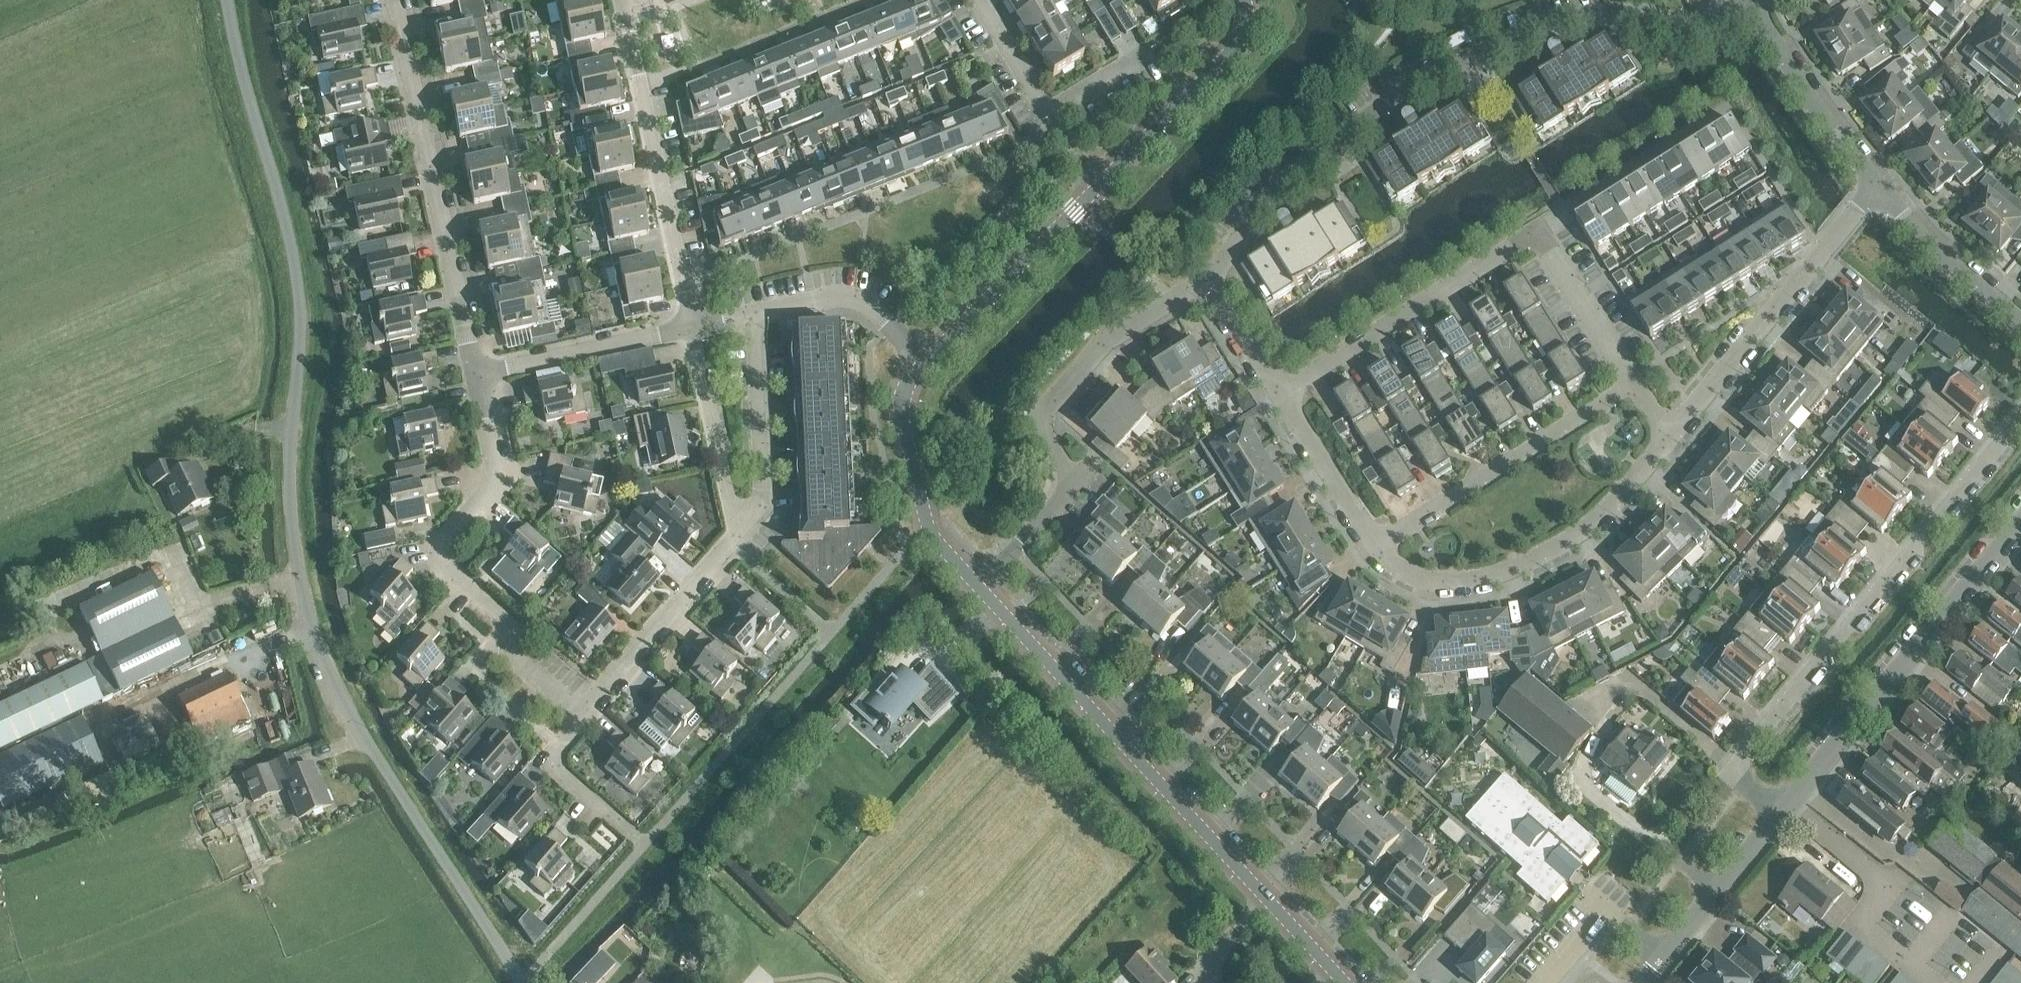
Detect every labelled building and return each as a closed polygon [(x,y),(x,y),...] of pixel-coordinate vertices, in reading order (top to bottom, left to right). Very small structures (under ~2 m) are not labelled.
[(361,7),(361,8),(363,7),(361,0),(350,0),(352,9),(361,7)] [(485,7),(483,0),(429,0),(431,7),(457,1),(460,13),(485,7)] [(556,4),(559,4),(564,24),(601,16),(597,0),(555,0),(556,4)] [(919,40),(952,19),(941,0),(938,0),(930,5),(927,0),(910,0),(905,2),(917,33),(916,34),(919,40)] [(1016,18),(1046,0),(1005,0),(1016,18)] [(1058,19),(1052,9),(1062,3),(1060,0),(1046,0),(1016,18),(1028,38),(1058,19)] [(1113,13),(1123,7),(1119,0),(1109,6),(1113,13)] [(1156,15),(1180,0),(1147,0),(1156,15)] [(1872,29),(1860,10),(1861,10),(1855,0),(1852,0),(1833,12),(1839,22),(1818,36),(1818,37),(1815,39),(1824,52),(1827,50),(1830,55),(1872,29)] [(1931,8),(1935,3),(1938,0),(1920,0),(1931,8)] [(1935,3),(1945,11),(1933,26),(1950,40),(1972,12),(1963,5),(1967,0),(1938,0),(1935,3)] [(897,41),(916,34),(917,33),(905,2),(885,10),(897,41)] [(501,4),(489,6),(491,14),(503,12),(501,4)] [(323,60),(345,55),(345,52),(362,48),(356,23),(364,21),(361,8),(361,7),(352,9),(308,19),(308,20),(309,20),(312,32),(316,31),(323,60)] [(485,7),(460,13),(462,24),(436,30),(440,51),(487,41),(483,20),(487,19),(485,7)] [(1123,7),(1113,13),(1126,35),(1136,28),(1123,7)] [(1093,16),(1097,22),(1108,16),(1104,9),(1093,16)] [(877,49),(897,41),(885,10),(865,18),(877,49)] [(1979,18),(1972,12),(1964,22),(1971,28),(1979,18)] [(1058,19),(1028,38),(1040,57),(1070,39),(1079,34),(1067,14),(1058,20),(1058,19)] [(564,24),(560,25),(567,58),(592,53),(590,41),(605,38),(601,16),(564,24)] [(1097,22),(1102,30),(1111,44),(1121,38),(1108,16),(1097,22)] [(857,57),(877,49),(865,18),(844,26),(857,57)] [(1989,75),(2020,37),(2020,36),(2017,33),(2019,30),(2008,20),(2005,23),(2004,22),(1988,41),(1979,34),(1963,53),(1989,75)] [(837,65),(857,57),(844,26),(824,34),(837,65)] [(1901,49),(1917,37),(1909,26),(1893,38),(1901,49)] [(1884,46),(1883,47),(1872,29),(1830,55),(1833,60),(1830,62),(1838,75),(1841,73),(1842,74),(1863,61),(1870,71),(1892,57),(1884,46)] [(1465,32),(1444,43),(1449,52),(1470,41),(1465,32)] [(1537,136),(1639,72),(1614,32),(1512,96),(1537,136)] [(840,73),(837,65),(824,34),(804,42),(817,73),(820,81),(840,73)] [(661,39),(663,48),(664,48),(673,46),(671,37),(661,39)] [(1989,75),(2016,98),(2020,92),(2020,37),(1989,75)] [(1082,59),(1070,39),(1040,57),(1052,78),(1082,59)] [(471,67),(474,78),(499,73),(496,61),(492,62),(487,41),(440,51),(445,73),(471,67)] [(797,81),(817,73),(804,42),(784,50),(797,81)] [(1552,58),(1555,63),(1567,56),(1564,50),(1564,49),(1563,49),(1563,48),(1562,48),(1562,47),(1561,47),(1560,46),(1559,46),(1558,46),(1557,46),(1556,46),(1555,46),(1554,47),(1553,47),(1552,48),(1552,49),(1551,49),(1551,50),(1551,51),(1550,51),(1550,52),(1550,53),(1550,54),(1550,55),(1550,56),(1551,56),(1551,57),(1552,58)] [(784,50),(764,58),(777,89),(780,98),(800,90),(797,81),(784,50)] [(574,91),(578,90),(615,82),(610,60),(594,64),(592,53),(567,58),(574,91)] [(756,97),(777,89),(764,58),(744,66),(756,97)] [(1903,58),(1896,64),(1895,62),(1875,79),(1883,88),(1863,104),(1864,105),(1861,107),(1871,119),(1874,117),(1878,121),(1907,97),(1899,88),(1909,79),(1903,72),(1910,67),(1903,58)] [(313,67),(315,77),(326,75),(324,65),(313,67)] [(736,105),(756,97),(744,66),(724,74),(736,105)] [(908,69),(912,78),(921,75),(917,66),(908,69)] [(912,78),(908,69),(899,73),(902,82),(912,78)] [(362,89),(377,85),(374,70),(358,73),(358,72),(329,79),(332,95),(329,96),(330,99),(323,100),(327,118),(366,109),(362,89)] [(499,73),(501,82),(513,80),(511,70),(499,73)] [(934,76),(938,85),(947,81),(943,72),(934,76)] [(450,95),(455,117),(501,107),(497,86),(501,85),(501,82),(499,73),(474,78),(476,90),(450,95)] [(717,113),(736,105),(724,74),(703,82),(716,113),(717,113)] [(938,85),(934,76),(925,80),(928,89),(938,85)] [(868,85),(872,94),(881,91),(877,81),(868,85)] [(582,124),(606,118),(604,107),(620,103),(615,82),(578,90),(583,111),(579,112),(582,124)] [(687,102),(676,104),(683,138),(723,129),(717,113),(716,113),(703,82),(685,90),(687,102)] [(872,94),(868,85),(859,89),(862,98),(872,94)] [(1009,112),(996,92),(992,85),(977,94),(981,101),(969,108),(970,112),(971,112),(984,143),(1008,133),(999,119),(1009,112)] [(903,88),(894,92),(898,101),(907,97),(903,88)] [(1912,123),(1919,132),(1939,116),(1940,115),(1918,88),(1907,97),(1878,121),(1882,126),(1879,128),(1889,140),(1891,138),(1892,139),(1912,123)] [(885,96),(888,105),(898,101),(894,92),(885,96)] [(828,101),(831,110),(841,107),(837,97),(828,101)] [(1391,204),(1493,140),(1468,100),(1366,164),(1391,204)] [(818,105),(822,114),(831,110),(828,101),(818,105)] [(863,104),(854,108),(857,117),(867,114),(863,104)] [(488,144),(513,139),(509,120),(504,120),(501,107),(455,117),(459,138),(485,133),(488,144)] [(854,108),(844,112),(848,121),(857,117),(854,108)] [(944,159),(964,151),(951,120),(946,108),(926,116),(944,159)] [(1948,108),(1940,115),(1946,121),(1953,115),(1948,108)] [(951,120),(964,151),(984,143),(971,112),(970,112),(951,120)] [(796,114),(787,117),(791,127),(800,123),(796,114)] [(1406,126),(1406,127),(1409,132),(1421,125),(1418,118),(1417,117),(1416,116),(1415,116),(1415,115),(1414,115),(1413,115),(1412,114),(1411,114),(1411,115),(1410,115),(1409,115),(1408,115),(1408,116),(1407,116),(1406,116),(1406,117),(1405,118),(1405,119),(1404,120),(1404,121),(1404,122),(1404,123),(1405,124),(1405,125),(1405,126),(1406,126)] [(911,136),(924,167),(944,159),(926,116),(906,124),(911,136)] [(1922,175),(1951,151),(1937,134),(1947,126),(1939,116),(1919,132),(1927,141),(1907,157),(1908,158),(1905,160),(1915,172),(1918,170),(1922,175)] [(778,121),(782,130),(791,127),(787,117),(778,121)] [(2001,129),(2006,123),(1999,117),(1994,123),(2001,129)] [(606,118),(582,124),(589,156),(629,148),(625,126),(609,130),(606,118)] [(1752,150),(1733,120),(1715,132),(1734,161),(1752,150)] [(813,124),(817,133),(826,130),(822,121),(813,124)] [(381,138),(388,136),(385,122),(334,133),(337,147),(341,146),(347,175),(370,170),(370,167),(387,163),(381,138)] [(817,133),(813,124),(804,128),(807,137),(817,133)] [(756,130),(747,133),(751,143),(760,139),(756,130)] [(1698,143),(1716,172),(1734,161),(1715,132),(1698,143)] [(751,143),(747,133),(738,137),(741,146),(751,143)] [(782,136),(773,140),(777,149),(786,146),(782,136)] [(891,144),(904,175),(924,167),(911,136),(891,144)] [(513,139),(488,144),(490,156),(464,161),(469,183),(516,173),(513,160),(517,158),(513,139)] [(773,140),(764,144),(767,153),(777,149),(773,140)] [(1680,153),(1699,183),(1716,172),(1698,143),(1680,153)] [(871,152),(884,185),(897,180),(896,178),(904,175),(891,144),(871,152)] [(596,189),(621,184),(619,172),(634,169),(629,148),(589,156),(596,189)] [(1951,151),(1922,175),(1925,179),(1923,182),(1932,194),(1935,191),(1936,192),(1956,176),(1963,186),(1983,169),(1974,159),(1964,168),(1951,151)] [(851,160),(863,191),(871,188),(872,190),(884,185),(871,152),(851,160)] [(733,156),(737,166),(746,162),(742,153),(733,156)] [(1663,164),(1682,194),(1699,183),(1680,153),(1663,164)] [(737,166),(733,156),(724,160),(727,169),(737,166)] [(863,191),(851,160),(830,168),(844,201),(856,196),(855,194),(863,191)] [(1682,194),(1663,164),(1646,175),(1665,205),(1682,194)] [(810,176),(823,207),(831,204),(832,206),(844,201),(830,168),(810,176)] [(1743,176),(1748,184),(1758,178),(1752,170),(1743,176)] [(502,210),(527,204),(523,186),(518,185),(516,173),(469,183),(473,204),(500,199),(502,210)] [(803,215),(790,184),(786,174),(766,182),(783,223),(803,215)] [(1629,186),(1647,216),(1665,205),(1646,175),(1629,186)] [(810,176),(790,184),(803,215),(823,207),(810,176)] [(1748,184),(1743,176),(1733,182),(1739,190),(1748,184)] [(1978,233),(1983,237),(2015,198),(1988,176),(1972,196),(1981,203),(1965,223),(1966,224),(1964,226),(1976,236),(1978,233)] [(401,193),(398,178),(346,190),(349,203),(353,202),(360,232),(382,227),(382,224),(399,220),(393,194),(401,193)] [(322,184),(324,195),(336,192),(334,181),(322,184)] [(763,231),(783,223),(766,182),(746,190),(763,231)] [(1766,192),(1761,183),(1751,189),(1757,198),(1766,192)] [(621,184),(596,189),(596,190),(598,200),(603,222),(643,213),(639,192),(623,195),(621,184)] [(1647,216),(1629,186),(1611,197),(1630,227),(1647,216)] [(1742,195),(1747,204),(1757,198),(1751,189),(1742,195)] [(586,203),(598,200),(596,190),(583,193),(586,203)] [(743,239),(763,231),(746,190),(726,198),(743,239)] [(1708,198),(1714,206),(1723,200),(1718,192),(1708,198)] [(697,203),(704,234),(715,231),(719,248),(743,239),(726,198),(726,196),(697,203)] [(1594,208),(1613,238),(1630,227),(1611,197),(1594,208)] [(1714,206),(1708,198),(1699,204),(1704,212),(1714,206)] [(2015,198),(1983,237),(1987,241),(1985,244),(1997,254),(1999,251),(2000,252),(2016,232),(2020,236),(2020,203),(2015,198)] [(1766,213),(1790,250),(1807,239),(1784,202),(1766,213)] [(1242,267),(1264,303),(1267,307),(1368,243),(1343,203),(1242,267)] [(527,204),(502,210),(505,221),(478,227),(483,248),(530,238),(527,225),(531,223),(527,204)] [(1717,211),(1722,219),(1731,213),(1726,205),(1717,211)] [(1576,219),(1595,249),(1613,238),(1594,208),(1576,219)] [(1707,217),(1713,225),(1722,219),(1717,211),(1707,217)] [(610,255),(635,249),(633,238),(648,235),(643,213),(603,222),(610,255)] [(1674,219),(1679,228),(1689,222),(1683,213),(1674,219)] [(1749,224),(1772,261),(1790,250),(1766,213),(1749,224)] [(1296,227),(1293,220),(1293,219),(1292,219),(1292,218),(1291,218),(1290,217),(1289,217),(1288,217),(1287,217),(1286,217),(1285,217),(1284,217),(1283,217),(1283,218),(1282,218),(1282,219),(1281,219),(1281,220),(1280,221),(1280,222),(1279,223),(1279,224),(1280,225),(1280,226),(1280,227),(1281,228),(1281,229),(1285,234),(1296,227)] [(1679,228),(1674,219),(1664,225),(1670,234),(1679,228)] [(1772,261),(1749,224),(1732,235),(1736,242),(1755,272),(1772,261)] [(1688,241),(1697,235),(1692,227),(1682,233),(1688,241)] [(1673,239),(1678,247),(1688,241),(1682,233),(1673,239)] [(406,251),(413,249),(410,235),(358,246),(361,260),(366,259),(372,288),(395,283),(394,280),(411,277),(406,251)] [(1639,241),(1645,250),(1654,244),(1649,235),(1639,241)] [(344,249),(342,237),(327,240),(329,251),(344,249)] [(530,238),(483,248),(488,270),(514,264),(516,276),(541,270),(541,268),(539,258),(534,259),(530,238)] [(1645,250),(1639,241),(1630,247),(1635,255),(1645,250)] [(1719,253),(1738,283),(1755,272),(1736,242),(1719,253)] [(1653,263),(1662,257),(1657,248),(1648,254),(1653,263)] [(635,249),(610,255),(617,288),(658,279),(653,258),(637,261),(635,249)] [(1738,283),(1719,253),(1702,264),(1721,294),(1738,283)] [(1638,260),(1644,269),(1653,263),(1648,254),(1638,260)] [(1680,267),(1703,305),(1721,294),(1702,264),(1697,256),(1680,267)] [(1604,263),(1609,272),(1619,266),(1614,257),(1604,263)] [(1662,278),(1686,315),(1703,305),(1680,267),(1662,278)] [(493,293),(497,314),(544,303),(541,291),(545,289),(541,270),(516,276),(519,287),(493,293)] [(1612,277),(1618,285),(1628,279),(1622,270),(1612,277)] [(1504,288),(1536,339),(1555,327),(1523,277),(1504,288)] [(1686,315),(1662,278),(1645,289),(1669,326),(1686,315)] [(658,279),(617,288),(624,321),(649,316),(647,304),(662,301),(658,279)] [(579,280),(567,283),(570,298),(582,296),(579,280)] [(1627,300),(1651,338),(1669,326),(1645,289),(1627,300)] [(359,294),(361,302),(373,300),(371,291),(359,294)] [(1832,311),(1869,342),(1884,325),(1890,330),(1899,319),(1873,297),(1865,307),(1847,293),(1832,311)] [(369,309),(373,326),(372,327),(376,345),(415,336),(411,316),(427,312),(423,297),(408,300),(407,299),(378,306),(378,307),(369,309)] [(1489,298),(1470,310),(1502,361),(1521,349),(1509,331),(1502,319),(1489,298)] [(553,324),(549,324),(544,303),(497,314),(502,336),(528,330),(531,341),(556,336),(553,324)] [(1869,342),(1832,311),(1818,329),(1855,360),(1869,342)] [(1511,314),(1502,319),(1509,331),(1518,325),(1511,314)] [(1427,346),(1438,340),(1424,316),(1414,321),(1427,346)] [(1451,316),(1435,326),(1438,330),(1436,331),(1468,382),(1487,370),(1475,352),(1468,341),(1455,319),(1454,320),(1451,316)] [(577,339),(590,335),(587,323),(574,326),(577,339)] [(829,588),(831,587),(880,533),(881,532),(881,531),(881,530),(881,529),(880,529),(880,528),(879,528),(878,527),(877,527),(848,528),(839,325),(797,327),(807,542),(783,543),(782,543),(781,544),(780,545),(780,546),(780,547),(781,548),(823,587),(825,588),(826,588),(828,588),(829,588)] [(1536,339),(1568,390),(1587,378),(1555,327),(1536,339)] [(1820,362),(1813,370),(1833,386),(1855,360),(1818,329),(1803,347),(1820,362)] [(1951,359),(1960,348),(1941,333),(1932,344),(1951,359)] [(1477,335),(1468,341),(1475,352),(1484,347),(1477,335)] [(1191,337),(1171,350),(1196,391),(1215,379),(1220,386),(1233,378),(1215,349),(1203,357),(1191,337)] [(1421,341),(1402,353),(1434,403),(1453,391),(1442,373),(1437,366),(1435,362),(1426,349),(1421,341)] [(410,352),(408,342),(389,346),(392,356),(410,352)] [(1434,344),(1426,349),(1435,362),(1437,366),(1445,361),(1434,344)] [(675,395),(669,368),(656,371),(651,349),(621,356),(625,378),(634,376),(639,403),(675,395)] [(1521,349),(1502,361),(1534,412),(1553,400),(1539,378),(1532,367),(1521,349)] [(1148,392),(1165,410),(1196,391),(1171,350),(1151,363),(1163,383),(1148,392)] [(1909,359),(1900,351),(1892,361),(1893,362),(1902,369),(1909,359)] [(390,362),(380,365),(384,384),(388,401),(428,393),(423,372),(439,369),(435,353),(420,357),(420,356),(390,362)] [(1400,425),(1419,413),(1408,395),(1401,383),(1387,362),(1368,374),(1374,382),(1362,389),(1370,403),(1382,395),(1400,425)] [(1548,373),(1541,362),(1532,367),(1539,378),(1548,373)] [(1902,369),(1893,362),(1884,372),(1893,379),(1902,369)] [(1813,370),(1806,379),(1789,364),(1783,371),(1780,368),(1771,379),(1774,381),(1774,382),(1803,407),(1811,413),(1833,386),(1813,370)] [(1487,370),(1468,382),(1500,433),(1519,421),(1505,400),(1498,388),(1487,370)] [(1974,423),(1990,404),(1978,394),(1983,387),(1965,372),(1950,389),(1941,382),(1935,389),(1928,383),(1919,393),(1926,399),(1950,418),(1958,409),(1974,423)] [(1409,378),(1401,383),(1408,395),(1416,389),(1409,378)] [(541,402),(545,423),(585,414),(581,396),(574,398),(574,395),(570,395),(567,379),(537,386),(538,387),(522,390),(525,406),(541,402)] [(1759,400),(1789,424),(1803,407),(1774,382),(1759,400)] [(1353,383),(1335,395),(1367,446),(1385,434),(1353,383)] [(1514,394),(1507,383),(1498,388),(1505,400),(1514,394)] [(1103,408),(1132,433),(1147,416),(1154,423),(1164,411),(1165,410),(1148,392),(1136,405),(1119,390),(1103,408)] [(1453,391),(1434,403),(1467,454),(1485,442),(1472,421),(1465,410),(1453,391)] [(1244,412),(1255,406),(1249,395),(1238,402),(1244,412)] [(1855,404),(1860,409),(1866,402),(1860,397),(1855,404)] [(1942,428),(1950,418),(1926,399),(1903,427),(1912,435),(1913,434),(1944,459),(1958,442),(1942,428)] [(1755,441),(1774,457),(1796,431),(1789,424),(1759,400),(1744,418),(1762,433),(1755,441)] [(401,402),(386,405),(389,416),(404,413),(401,402)] [(1473,404),(1465,410),(1472,421),(1480,416),(1473,404)] [(608,410),(611,420),(611,422),(623,419),(620,408),(608,410)] [(1105,440),(1097,449),(1122,471),(1131,461),(1117,450),(1132,433),(1103,408),(1087,425),(1105,440)] [(435,429),(451,426),(448,410),(432,413),(402,419),(406,435),(403,436),(403,439),(396,440),(400,458),(440,449),(435,429)] [(659,466),(689,460),(680,421),(662,424),(660,413),(632,419),(639,449),(655,446),(659,466)] [(1431,431),(1419,413),(1400,425),(1432,475),(1434,474),(1436,478),(1452,468),(1449,464),(1451,463),(1438,442),(1431,431)] [(1833,418),(1826,426),(1829,428),(1838,436),(1845,428),(1835,419),(1833,418)] [(611,424),(611,422),(611,420),(598,423),(601,437),(614,434),(611,424)] [(611,424),(614,434),(614,437),(624,435),(621,421),(611,424)] [(1342,421),(1333,426),(1340,437),(1349,432),(1342,421)] [(1858,425),(1853,431),(1863,439),(1867,433),(1858,425)] [(1439,426),(1431,431),(1438,442),(1446,437),(1439,426)] [(1912,464),(1928,478),(1944,459),(1913,434),(1912,435),(1903,427),(1881,454),(1904,474),(1912,464)] [(1200,444),(1218,473),(1259,448),(1247,428),(1227,440),(1221,430),(1200,444)] [(1829,447),(1838,436),(1829,428),(1820,440),(1829,447)] [(1861,438),(1852,430),(1843,440),(1853,448),(1861,438)] [(1385,434),(1367,446),(1399,497),(1417,485),(1404,464),(1397,453),(1385,434)] [(1774,457),(1755,441),(1747,450),(1730,435),(1715,453),(1745,478),(1759,460),(1766,467),(1774,457)] [(1405,447),(1397,453),(1404,464),(1412,459),(1405,447)] [(1230,493),(1239,488),(1271,467),(1259,448),(1218,473),(1230,493)] [(1715,453),(1700,470),(1730,495),(1745,478),(1715,453)] [(550,454),(547,468),(543,483),(558,487),(553,507),(593,517),(597,499),(602,480),(570,473),(573,460),(550,454)] [(1912,497),(1896,483),(1904,474),(1881,454),(1866,472),(1875,479),(1867,490),(1897,515),(1912,497)] [(397,483),(424,477),(420,460),(394,466),(397,483)] [(196,465),(178,473),(172,462),(146,475),(152,488),(161,483),(166,494),(172,491),(183,513),(212,499),(196,465)] [(579,464),(577,474),(590,477),(592,468),(579,464)] [(1271,467),(1239,488),(1250,507),(1242,512),(1249,522),(1270,509),(1264,499),(1284,487),(1271,467)] [(1798,468),(1793,473),(1802,480),(1809,472),(1803,467),(1798,468)] [(1372,468),(1363,474),(1370,485),(1379,479),(1372,468)] [(1723,518),(1716,512),(1730,495),(1700,470),(1684,488),(1702,503),(1695,512),(1715,528),(1723,518)] [(1799,484),(1801,480),(1790,471),(1787,474),(1799,484)] [(422,498),(437,495),(434,479),(418,483),(418,482),(389,489),(392,505),(389,505),(389,508),(382,510),(386,528),(426,519),(422,498)] [(332,483),(333,493),(342,492),(342,482),(332,483)] [(1866,520),(1882,533),(1897,515),(1867,490),(1857,482),(1849,493),(1835,510),(1858,529),(1866,520)] [(640,495),(640,493),(638,483),(625,485),(628,498),(640,495)] [(1166,510),(1173,503),(1173,502),(1164,487),(1150,496),(1160,505),(1166,510)] [(1770,518),(1780,507),(1770,499),(1761,510),(1770,518)] [(678,554),(691,539),(693,536),(694,533),(694,529),(692,525),(689,523),(690,522),(684,518),(686,517),(685,517),(690,512),(678,501),(673,506),(672,507),(665,501),(651,516),(642,508),(625,528),(651,550),(652,549),(649,547),(656,539),(660,539),(678,554)] [(1173,503),(1166,510),(1176,519),(1183,512),(1173,503)] [(1791,503),(1782,513),(1791,521),(1800,511),(1791,503)] [(1270,509),(1249,522),(1267,551),(1308,526),(1296,506),(1276,518),(1270,509)] [(1095,568),(1120,540),(1127,532),(1100,508),(1083,527),(1092,535),(1077,552),(1095,568)] [(1850,539),(1858,529),(1835,510),(1812,538),(1851,571),(1866,552),(1850,539)] [(1649,528),(1677,556),(1684,563),(1709,538),(1691,520),(1682,528),(1666,512),(1649,528)] [(531,583),(543,570),(538,565),(540,563),(537,560),(548,548),(525,528),(525,529),(513,518),(502,530),(514,541),(500,556),(531,583)] [(1267,551),(1279,571),(1320,545),(1308,526),(1267,551)] [(1633,544),(1660,572),(1677,556),(1649,528),(1633,544)] [(1220,540),(1214,530),(1203,537),(1209,547),(1220,540)] [(366,553),(395,546),(392,531),(363,538),(366,553)] [(607,551),(614,543),(604,534),(597,542),(607,551)] [(606,588),(630,609),(656,579),(638,564),(647,553),(627,536),(610,555),(624,567),(606,588)] [(1739,554),(1747,546),(1738,538),(1730,546),(1739,554)] [(1836,589),(1851,571),(1812,538),(1789,565),(1812,585),(1820,575),(1836,589)] [(1128,567),(1137,575),(1154,556),(1144,548),(1137,555),(1120,540),(1095,568),(1113,584),(1128,567)] [(1667,579),(1660,572),(1633,544),(1616,561),(1632,577),(1624,585),(1642,603),(1667,579)] [(1323,571),(1333,564),(1320,545),(1279,571),(1288,584),(1288,585),(1291,589),(1286,592),(1299,612),(1317,593),(1326,584),(1329,581),(1323,571)] [(367,553),(357,556),(360,569),(370,567),(367,553)] [(1235,571),(1242,563),(1231,553),(1224,561),(1235,571)] [(1167,568),(1154,556),(1137,575),(1146,583),(1125,607),(1143,623),(1168,594),(1159,587),(1167,568)] [(416,617),(406,609),(417,597),(401,583),(412,571),(400,560),(389,572),(369,594),(381,605),(379,608),(381,610),(377,615),(389,626),(385,631),(395,640),(416,617)] [(1789,565),(1766,593),(1806,626),(1821,608),(1804,594),(1812,585),(1789,565)] [(84,619),(101,655),(118,691),(191,657),(174,621),(156,585),(152,575),(79,610),(84,619)] [(1573,586),(1591,620),(1596,629),(1627,613),(1615,590),(1605,595),(1594,575),(1573,586)] [(2009,594),(2008,596),(2020,606),(2020,579),(2017,585),(2013,582),(2006,592),(2009,594)] [(1244,599),(1252,590),(1244,582),(1235,592),(1244,599)] [(586,659),(614,627),(600,616),(608,607),(584,585),(575,595),(590,608),(563,638),(586,659)] [(1346,639),(1350,630),(1370,597),(1350,585),(1338,605),(1328,599),(1315,621),(1346,639)] [(1573,586),(1553,596),(1571,631),(1575,639),(1596,629),(1591,620),(1573,586)] [(747,652),(752,646),(754,645),(755,646),(763,653),(764,652),(763,651),(762,651),(763,650),(773,638),(772,636),(784,622),(744,587),(733,599),(741,606),(745,609),(739,616),(731,625),(732,626),(723,636),(744,655),(747,652)] [(1177,602),(1168,594),(1143,623),(1161,638),(1176,621),(1188,632),(1215,603),(1199,589),(1177,602)] [(1696,607),(1704,597),(1696,590),(1688,600),(1696,607)] [(1790,644),(1805,626),(1806,626),(1766,593),(1743,621),(1766,640),(1774,630),(1790,644)] [(1575,639),(1571,631),(1553,596),(1532,607),(1540,622),(1525,630),(1527,635),(1534,660),(1544,655),(1556,649),(1575,639)] [(1350,630),(1346,639),(1365,650),(1390,608),(1370,597),(1350,630)] [(2020,631),(2020,617),(2002,602),(1989,619),(2014,639),(2020,631)] [(1365,650),(1384,661),(1380,668),(1393,676),(1410,647),(1398,640),(1410,620),(1390,608),(1365,650)] [(1507,615),(1484,617),(1488,656),(1510,654),(1511,662),(1524,661),(1534,660),(1527,635),(1525,630),(1509,632),(1507,615)] [(1489,668),(1488,656),(1484,617),(1461,620),(1466,670),(1489,668)] [(1437,673),(1466,670),(1461,620),(1438,622),(1439,639),(1430,640),(1430,637),(1429,637),(1422,673),(1423,673),(1423,672),(1437,671),(1437,673)] [(1759,682),(1774,663),(1758,650),(1766,640),(1743,621),(1728,638),(1738,646),(1729,656),(1759,682)] [(408,669),(406,671),(408,673),(403,678),(417,691),(444,660),(428,646),(439,634),(427,624),(416,636),(416,635),(396,658),(408,669)] [(1186,669),(1204,685),(1236,649),(1209,625),(1192,644),(1201,652),(1186,669)] [(1275,629),(1282,636),(1286,632),(1279,625),(1275,629)] [(1286,632),(1282,636),(1290,642),(1292,644),(1296,637),(1296,630),(1291,626),(1286,632)] [(1661,644),(1672,636),(1664,626),(1654,633),(1661,644)] [(2011,665),(2020,672),(2020,657),(1982,626),(1969,643),(1995,664),(2005,672),(2011,665)] [(217,631),(208,635),(212,644),(222,639),(217,631)] [(719,700),(731,686),(726,682),(728,679),(725,677),(736,665),(713,645),(713,646),(701,635),(690,647),(702,658),(689,673),(719,700)] [(1672,643),(1663,648),(1668,652),(1674,645),(1672,643)] [(1663,648),(1652,654),(1654,657),(1658,659),(1661,660),(1666,660),(1669,659),(1673,656),(1668,652),(1663,648)] [(1237,684),(1246,692),(1263,673),(1236,649),(1204,685),(1222,701),(1237,684)] [(1728,686),(1744,700),(1759,682),(1729,656),(1720,649),(1697,676),(1720,696),(1728,686)] [(1615,667),(1623,662),(1619,653),(1610,658),(1615,667)] [(1947,670),(1998,709),(2015,687),(1989,667),(1985,672),(1961,654),(1947,670)] [(1234,724),(1252,739),(1277,711),(1262,698),(1291,666),(1278,655),(1263,673),(1246,692),(1255,700),(1234,724)] [(86,666),(0,706),(0,752),(104,703),(86,666)] [(879,718),(882,721),(881,723),(887,728),(888,727),(890,728),(912,702),(929,721),(956,696),(929,667),(915,683),(899,669),(887,683),(880,676),(851,707),(860,715),(872,726),(879,718)] [(1598,683),(1608,677),(1604,668),(1593,674),(1598,683)] [(1713,738),(1729,719),(1712,705),(1720,696),(1697,676),(1690,669),(1681,680),(1688,686),(1673,705),(1713,738)] [(1327,670),(1320,678),(1329,686),(1336,678),(1327,670)] [(199,744),(250,719),(229,674),(177,699),(199,744)] [(1525,678),(1497,712),(1563,767),(1591,732),(1525,678)] [(427,726),(449,745),(464,728),(462,726),(474,713),(454,696),(459,690),(448,680),(436,693),(418,715),(413,720),(424,729),(427,726)] [(660,752),(669,741),(677,748),(689,734),(684,730),(686,728),(683,725),(694,713),(671,693),(671,694),(659,683),(648,695),(660,706),(637,732),(660,752)] [(1946,721),(1952,714),(1960,704),(1961,703),(1936,683),(1922,701),(1946,721)] [(408,706),(418,715),(436,693),(427,685),(408,706)] [(979,690),(971,697),(983,710),(991,703),(979,690)] [(1322,696),(1331,704),(1335,700),(1325,691),(1322,696)] [(1501,691),(1492,692),(1494,704),(1503,703),(1501,691)] [(1335,700),(1328,708),(1338,717),(1345,709),(1335,700)] [(1284,703),(1277,711),(1252,739),(1270,755),(1285,738),(1294,746),(1311,727),(1284,703)] [(1987,742),(1998,727),(1973,708),(1969,712),(1960,704),(1952,714),(1987,742)] [(1945,742),(1951,735),(1944,729),(1944,728),(1918,706),(1903,725),(1928,746),(1937,735),(1945,742)] [(1497,712),(1493,709),(1482,707),(1476,718),(1487,724),(1497,712)] [(1382,716),(1373,725),(1374,726),(1386,737),(1396,745),(1402,716),(1388,714),(1382,716)] [(835,725),(825,716),(815,728),(825,736),(835,725)] [(103,763),(82,718),(0,756),(0,806),(2,810),(103,763)] [(112,734),(125,763),(159,747),(146,718),(112,734)] [(506,764),(517,751),(497,734),(502,728),(491,718),(457,758),(467,768),(470,764),(492,784),(508,766),(506,764)] [(1362,739),(1369,731),(1362,724),(1355,732),(1362,739)] [(1623,725),(1616,733),(1606,745),(1607,746),(1608,745),(1612,749),(1616,745),(1654,777),(1664,766),(1671,755),(1645,734),(1640,740),(1623,725)] [(1282,778),(1300,793),(1325,765),(1316,757),(1325,739),(1311,727),(1294,746),(1303,754),(1282,778)] [(635,796),(647,783),(641,778),(643,776),(641,773),(652,761),(629,741),(628,742),(616,731),(606,743),(618,754),(604,769),(635,796)] [(1481,733),(1473,743),(1479,749),(1488,739),(1481,733)] [(1944,799),(1957,783),(1895,733),(1883,749),(1900,763),(1892,772),(1921,796),(1929,786),(1944,799)] [(1638,796),(1650,782),(1654,777),(1616,745),(1612,749),(1602,763),(1609,768),(1607,770),(1638,796)] [(1951,776),(1958,766),(1933,746),(1925,755),(1951,776)] [(2020,766),(2020,748),(2020,747),(2011,757),(2020,766)] [(1436,773),(1409,749),(1399,761),(1426,785),(1436,773)] [(419,775),(430,785),(449,763),(438,753),(419,775)] [(294,756),(244,776),(246,782),(254,802),(279,792),(286,789),(298,818),(330,805),(323,789),(322,789),(311,765),(299,770),(294,756)] [(1563,767),(1549,756),(1536,772),(1550,783),(1563,767)] [(1899,808),(1905,800),(1913,790),(1901,780),(1900,781),(1874,760),(1860,776),(1899,808)] [(1334,773),(1325,765),(1300,793),(1318,809),(1333,792),(1343,800),(1359,782),(1344,768),(1334,773)] [(1570,819),(1564,826),(1506,775),(1467,819),(1524,870),(1518,878),(1548,904),(1568,881),(1561,875),(1572,862),(1580,868),(1600,845),(1570,819)] [(483,816),(493,825),(496,822),(519,842),(534,824),(532,822),(543,809),(524,792),(529,786),(518,776),(483,816)] [(1854,785),(1839,803),(1891,846),(1899,836),(1905,841),(1911,833),(1854,785)] [(213,791),(211,786),(202,790),(205,795),(213,791)] [(1339,835),(1357,851),(1382,823),(1365,808),(1372,800),(1362,791),(1345,810),(1354,818),(1339,835)] [(493,825),(483,816),(466,834),(477,844),(493,825)] [(1455,842),(1465,834),(1453,819),(1443,826),(1455,842)] [(1976,882),(1995,861),(1997,858),(1950,819),(1928,845),(1975,884),(1976,882)] [(1382,823),(1357,851),(1375,867),(1390,849),(1399,858),(1416,838),(1406,830),(1399,838),(1382,823)] [(543,841),(523,864),(536,875),(534,878),(536,880),(531,885),(545,897),(553,888),(557,891),(561,891),(573,877),(573,873),(569,869),(571,866),(556,853),(566,841),(554,830),(544,842),(543,841)] [(1388,889),(1405,905),(1430,877),(1421,869),(1430,851),(1416,838),(1399,858),(1409,866),(1388,889)] [(1476,846),(1467,838),(1460,846),(1468,854),(1476,846)] [(1995,842),(1988,850),(1996,857),(2003,848),(1995,842)] [(1976,882),(1983,888),(2020,919),(2020,879),(2003,864),(2001,865),(1995,861),(1976,882)] [(1822,922),(1834,931),(1856,903),(1806,864),(1776,901),(1793,914),(1800,905),(1822,922)] [(1478,871),(1473,876),(1479,881),(1483,876),(1478,871)] [(1430,877),(1405,905),(1423,921),(1438,904),(1448,912),(1470,886),(1456,874),(1439,885),(1430,877)] [(1958,911),(1967,900),(1945,882),(1936,893),(1958,911)] [(1983,888),(1982,889),(1964,912),(2020,959),(2020,919),(1983,888)] [(1896,903),(1880,922),(1909,947),(1925,928),(1896,903)] [(1445,937),(1457,948),(1458,945),(1471,957),(1459,970),(1474,982),(1480,982),(1506,954),(1516,943),(1499,928),(1473,905),(1445,937)] [(1544,914),(1539,920),(1545,926),(1550,919),(1544,914)] [(545,926),(536,918),(526,929),(535,937),(545,926)] [(1826,956),(1837,965),(1857,940),(1846,931),(1826,956)] [(1693,982),(1752,982),(1761,972),(1764,974),(1776,960),(1748,937),(1736,952),(1739,954),(1729,966),(1715,956),(1693,982)] [(1837,965),(1848,973),(1868,948),(1857,940),(1837,965)] [(1174,982),(1158,965),(1161,961),(1149,948),(1126,969),(1139,982),(1173,982),(1174,982)] [(1868,948),(1848,973),(1859,982),(1879,957),(1868,948)] [(604,978),(623,958),(615,950),(596,970),(604,978)] [(1879,957),(1859,982),(1860,982),(1876,982),(1890,966),(1879,957)] [(2010,982),(2020,982),(2020,974),(2008,964),(1999,975),(2010,982)] [(602,977),(592,967),(576,982),(596,982),(602,977)] [(1911,982),(1900,974),(1893,982),(1911,982)] [(1999,975),(1993,982),(2010,982),(1999,975)]
